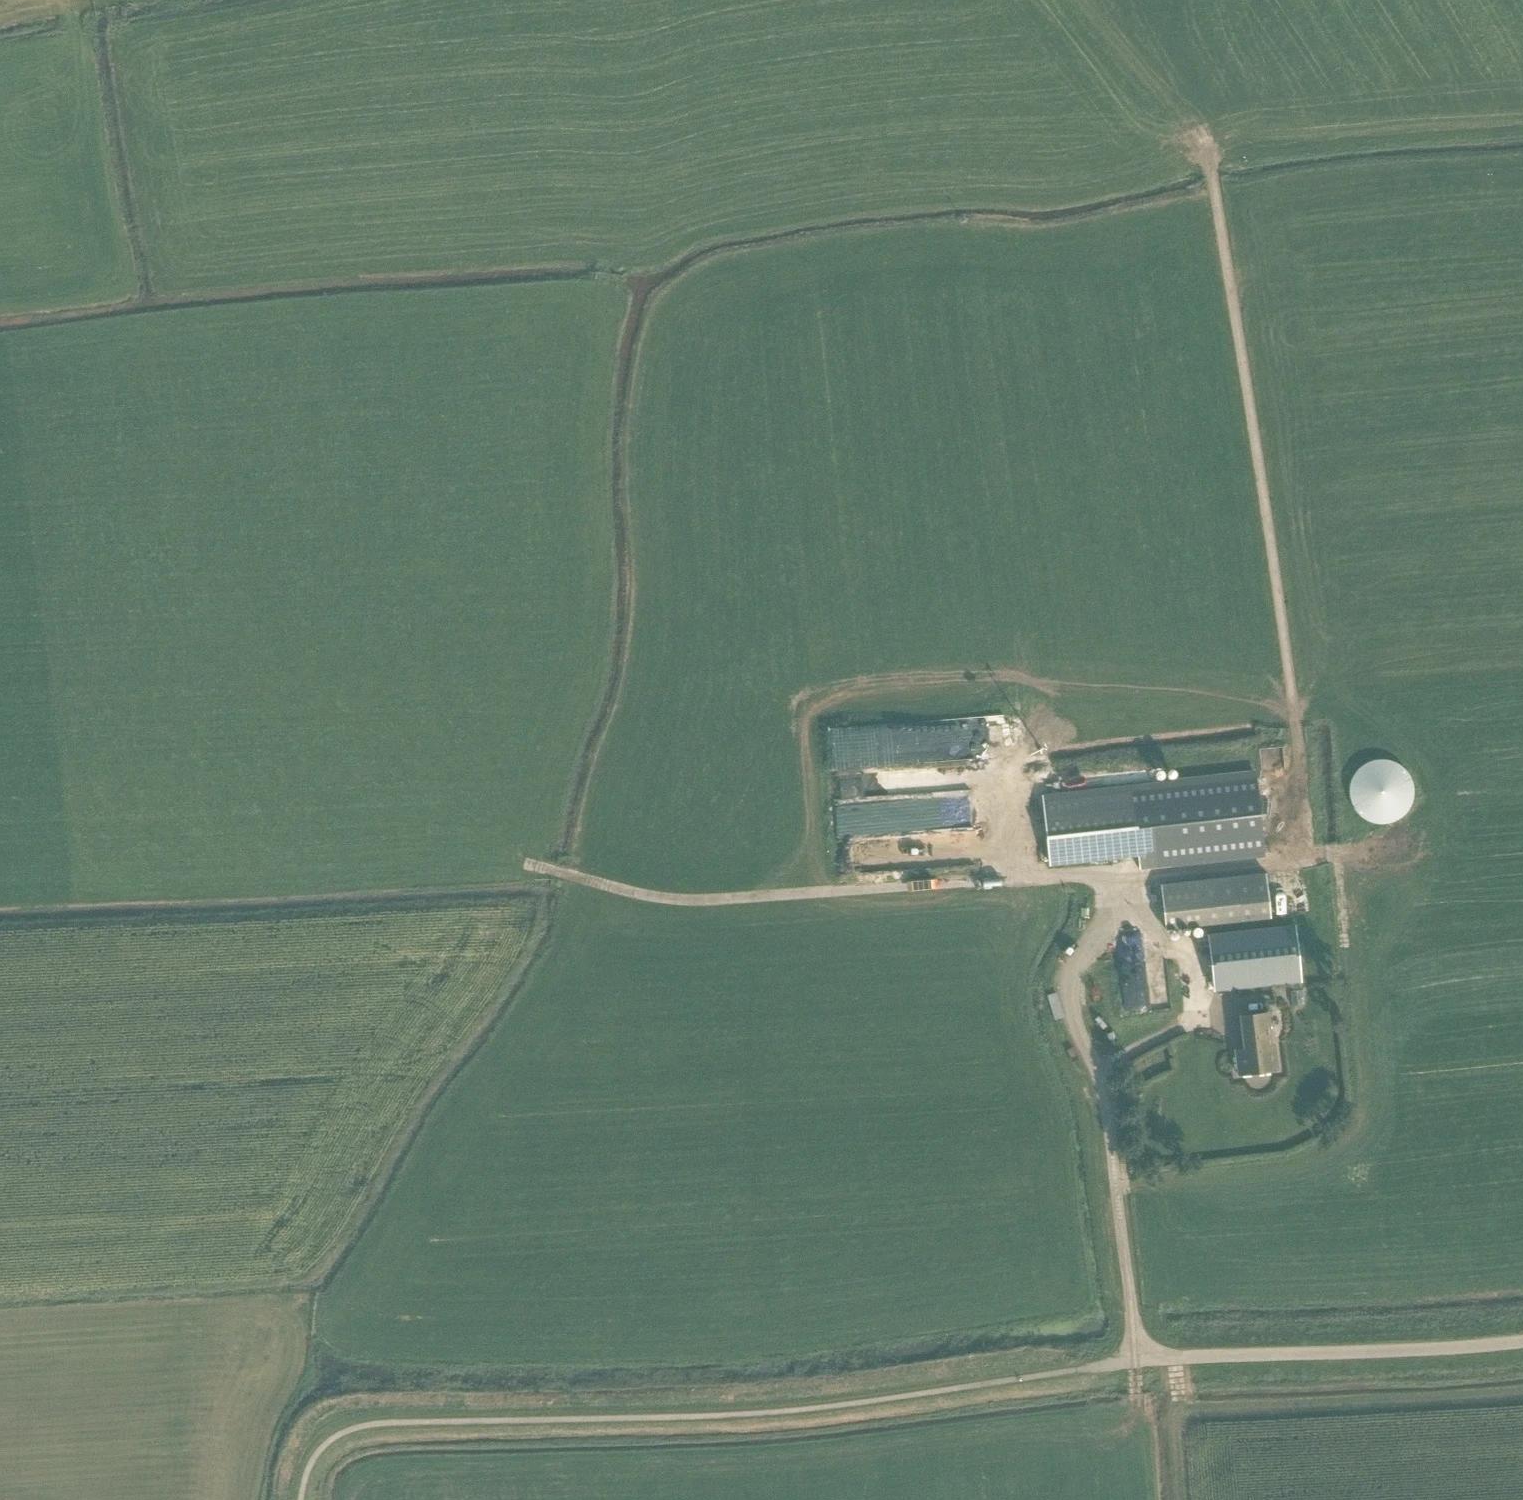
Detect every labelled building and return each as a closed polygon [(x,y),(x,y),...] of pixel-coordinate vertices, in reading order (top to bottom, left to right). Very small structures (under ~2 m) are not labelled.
[(1382,759),(1379,759),(1376,760),(1373,760),(1370,761),(1367,763),(1365,764),(1362,766),(1360,768),(1358,770),(1356,772),(1354,774),(1352,777),(1351,780),(1350,783),(1349,786),(1349,789),(1349,792),(1349,795),(1349,798),(1350,801),(1351,804),(1352,806),(1354,809),(1356,811),(1358,814),(1360,816),(1362,818),(1365,819),(1367,821),(1370,822),(1373,823),(1376,823),(1379,824),(1382,824),(1385,824),(1388,823),(1391,822),(1394,821),(1397,820),(1399,818),(1402,817),(1404,815),(1406,812),(1408,810),(1409,807),(1411,805),(1412,802),(1413,799),(1413,796),(1413,793),(1413,790),(1413,787),(1413,784),(1412,781),(1411,778),(1409,776),(1408,773),(1406,771),(1404,769),(1401,767),(1399,765),(1396,763),(1394,762),(1391,761),(1388,760),(1385,760),(1382,759)] [(838,774),(840,798),(891,794),(886,813),(869,808),(871,808),(857,804),(841,805),(838,818),(839,835),(869,833),(873,819),(884,818),(885,835),(910,832),(917,810),(919,832),(968,827),(966,795),(942,789),(964,787),(962,763),(838,774)] [(1264,856),(1255,774),(1042,795),(1049,860),(1137,852),(1139,868),(1264,856)] [(1270,917),(1266,873),(1160,884),(1165,928),(1270,917)] [(1302,982),(1296,928),(1209,938),(1215,992),(1302,982)] [(1148,1007),(1164,1007),(1162,955),(1136,956),(1137,968),(1147,968),(1148,1007)] [(1123,958),(1126,1010),(1139,1009),(1137,957),(1123,958)] [(1268,1013),(1240,1016),(1244,1049),(1235,1050),(1238,1075),(1278,1071),(1275,1046),(1272,1046),(1268,1013)]
